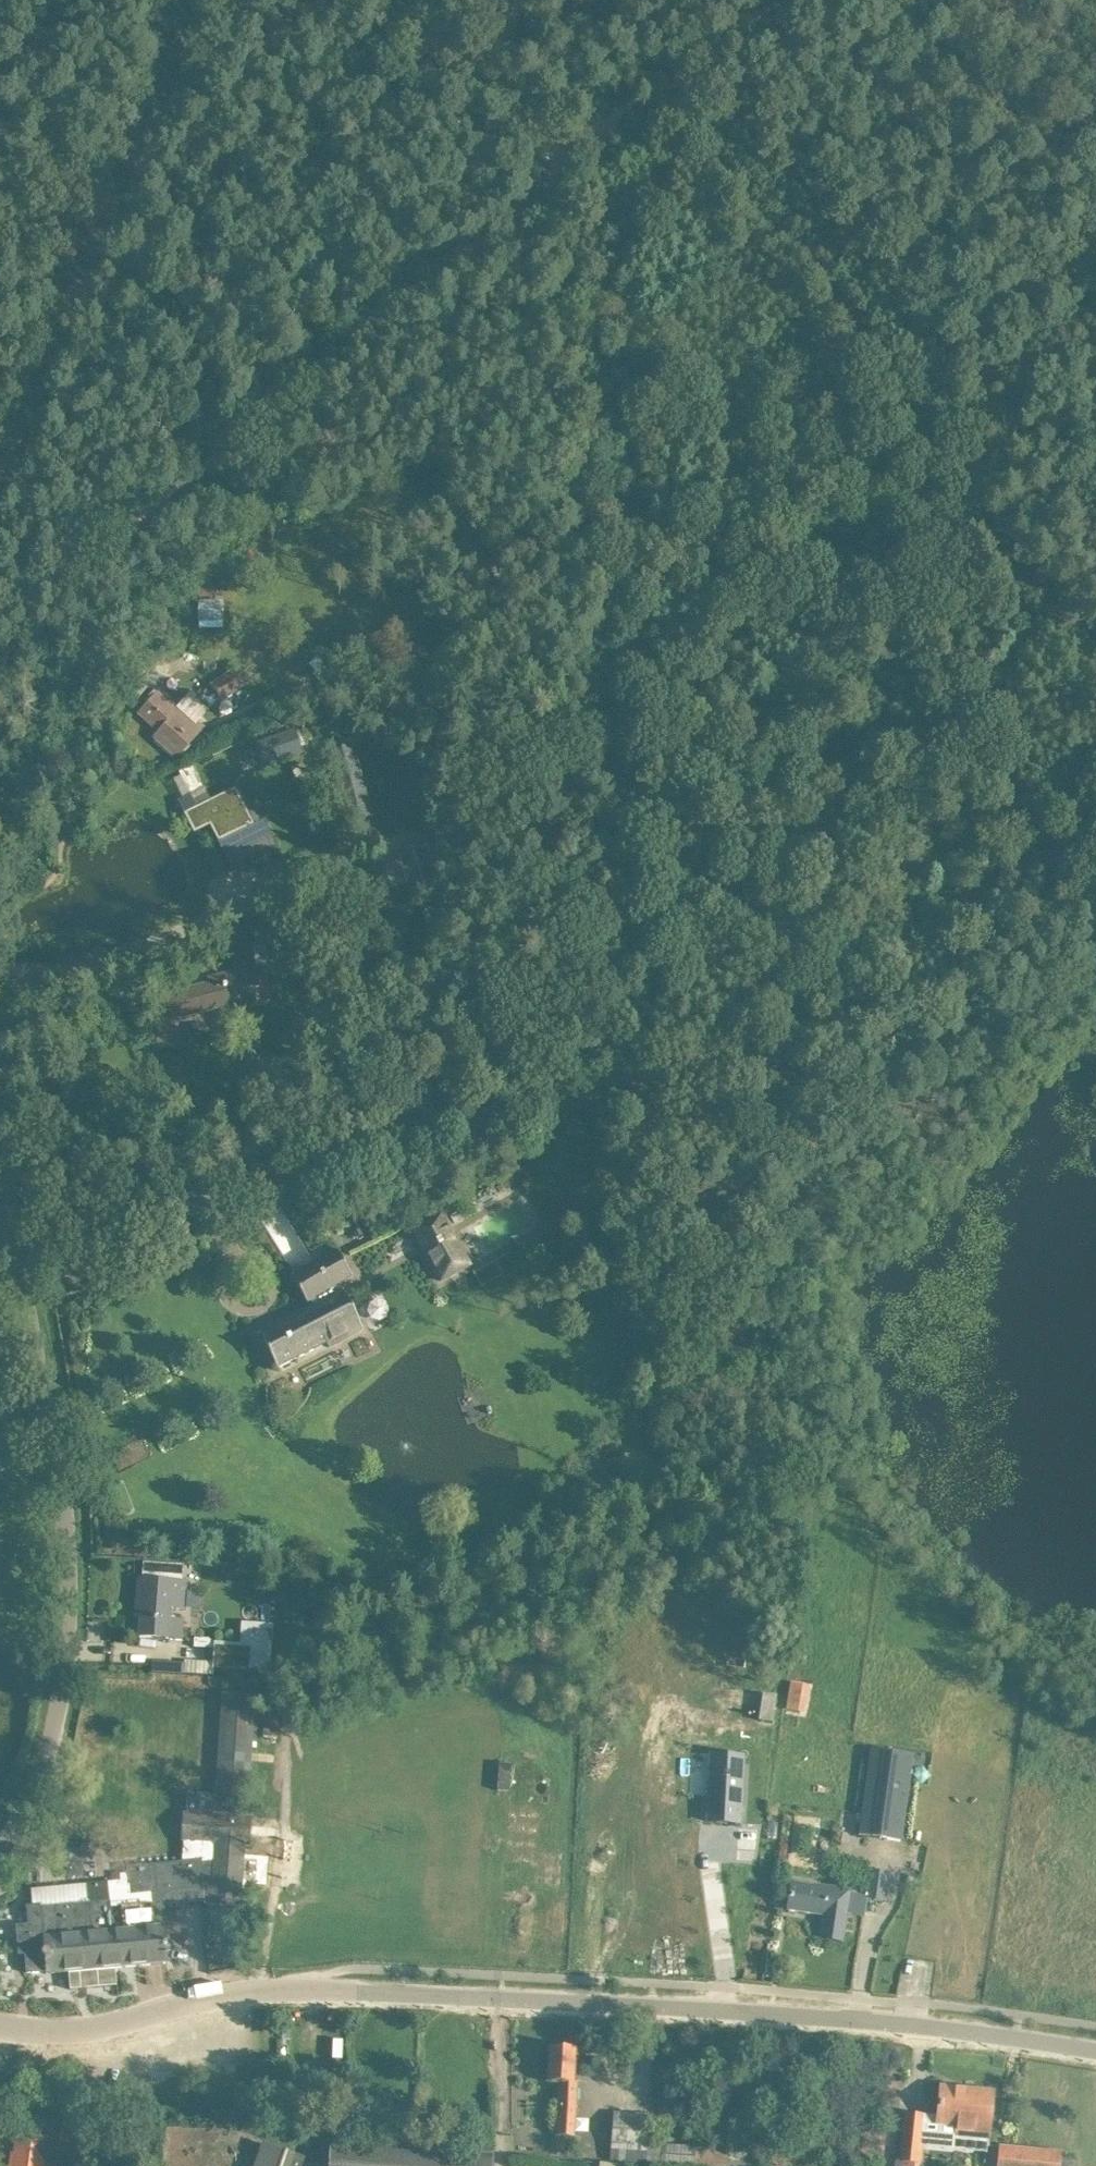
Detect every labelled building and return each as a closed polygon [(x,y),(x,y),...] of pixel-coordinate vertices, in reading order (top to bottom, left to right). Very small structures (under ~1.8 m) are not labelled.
[(214,597),(199,597),(199,614),(214,614),(214,597)] [(335,645),(352,652),(357,641),(340,634),(335,645)] [(231,667),(210,684),(224,702),(246,685),(231,667)] [(130,689),(138,697),(146,690),(138,681),(130,689)] [(157,693),(153,697),(139,713),(159,731),(154,737),(177,757),(203,728),(198,723),(194,727),(157,693)] [(286,731),(275,735),(283,759),(300,753),(303,752),(295,727),(286,731)] [(329,753),(345,813),(370,806),(354,746),(329,753)] [(195,802),(186,785),(177,790),(186,807),(195,802)] [(209,826),(230,870),(276,848),(263,820),(253,824),(250,817),(235,786),(183,811),(183,813),(193,833),(209,826)] [(172,1019),(193,1013),(229,1003),(224,986),(242,981),(243,987),(259,985),(256,964),(267,963),(264,942),(237,946),(240,968),(208,977),(209,984),(180,992),(180,990),(177,990),(176,986),(152,992),(155,1005),(167,1002),(172,1019)] [(266,1223),(284,1266),(307,1256),(289,1213),(266,1223)] [(441,1281),(470,1265),(441,1214),(412,1230),(441,1281)] [(312,1306),(259,1333),(277,1368),(326,1343),(329,1347),(363,1330),(343,1290),(339,1292),(336,1286),(352,1276),(336,1250),(291,1277),(307,1303),(310,1301),(312,1306)] [(179,1566),(144,1564),(143,1578),(139,1578),(137,1609),(141,1609),(140,1636),(181,1639),(182,1618),(170,1617),(170,1607),(183,1608),(185,1589),(185,1581),(178,1581),(179,1566)] [(185,1581),(185,1589),(200,1590),(201,1569),(186,1568),(185,1581)] [(240,1642),(251,1643),(250,1667),(271,1668),(273,1621),(241,1620),(240,1642)] [(215,1644),(214,1665),(249,1667),(250,1646),(215,1644)] [(501,1680),(507,1678),(510,1672),(508,1667),(502,1664),(498,1665),(495,1671),(497,1678),(501,1680)] [(793,1677),(788,1712),(808,1715),(813,1680),(793,1677)] [(185,1814),(181,1862),(202,1860),(205,1888),(218,1889),(217,1898),(235,1899),(235,1890),(242,1890),(245,1845),(248,1845),(250,1819),(245,1818),(252,1730),(253,1707),(254,1697),(224,1695),(217,1795),(188,1793),(186,1814),(185,1814)] [(870,1749),(858,1835),(901,1841),(913,1755),(870,1749)] [(713,1756),(711,1803),(741,1805),(744,1757),(713,1756)] [(28,1925),(19,1926),(21,1954),(24,1953),(26,1973),(32,1973),(46,1971),(46,1974),(68,1972),(70,1989),(117,1985),(116,1968),(168,1963),(166,1941),(165,1925),(154,1926),(152,1903),(142,1904),(141,1895),(205,1889),(205,1888),(202,1860),(181,1862),(126,1866),(128,1892),(108,1893),(107,1883),(53,1888),(31,1889),(32,1905),(26,1906),(28,1925)] [(792,1882),(791,1888),(788,1910),(824,1915),(820,1938),(843,1941),(847,1912),(864,1915),(867,1897),(884,1899),(888,1871),(868,1868),(866,1885),(861,1885),(860,1891),(792,1882)] [(556,2150),(573,2151),(574,2135),(576,2103),(577,2082),(573,2082),(575,2048),(550,2047),(548,2081),(560,2082),(556,2150)] [(941,2088),(939,2109),(937,2122),(955,2124),(953,2143),(988,2146),(993,2093),(941,2088)] [(900,2165),(919,2165),(919,2162),(920,2162),(924,2116),(905,2114),(900,2165)] [(615,2115),(612,2160),(693,2164),(694,2144),(661,2142),(661,2135),(647,2134),(648,2117),(615,2115)] [(42,2163),(68,2165),(143,2165),(147,2133),(123,2130),(123,2133),(103,2131),(103,2128),(64,2122),(61,2141),(16,2135),(12,2160),(17,2161),(16,2165),(42,2165),(42,2163)] [(710,2129),(707,2158),(721,2160),(725,2131),(710,2129)] [(743,2149),(744,2134),(729,2133),(727,2148),(743,2149)] [(328,2160),(320,2160),(320,2165),(492,2165),(493,2154),(330,2141),(328,2160)] [(255,2165),(301,2165),(304,2158),(263,2144),(255,2165)] [(999,2165),(1060,2165),(1061,2152),(1001,2146),(999,2165)]
